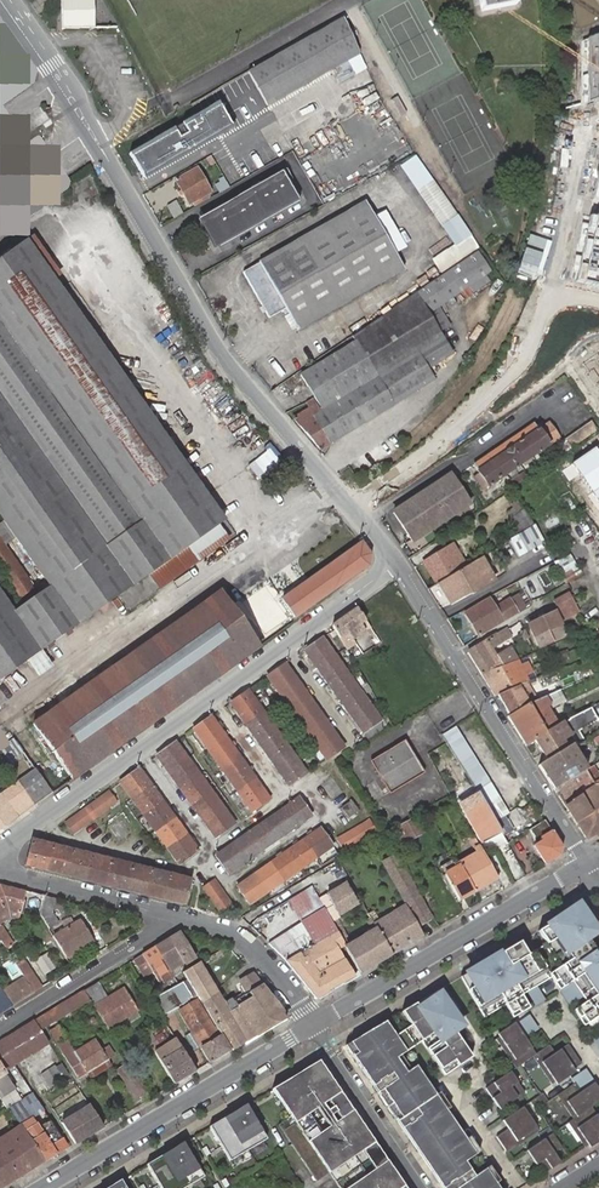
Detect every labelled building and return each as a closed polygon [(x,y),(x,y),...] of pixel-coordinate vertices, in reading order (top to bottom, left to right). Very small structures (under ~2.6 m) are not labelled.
[(93,0),(61,0),(62,29),(94,27),(93,0)] [(512,0),(477,0),(479,15),(513,10),(512,0)] [(357,54),(340,21),(249,72),(267,105),(357,54)] [(581,41),(582,105),(598,99),(598,35),(581,41)] [(398,96),(390,100),(400,120),(408,116),(398,96)] [(213,117),(225,113),(221,103),(210,107),(213,117)] [(197,116),(134,152),(147,174),(210,138),(197,116)] [(15,133),(6,139),(19,158),(28,152),(15,133)] [(290,153),(227,189),(232,198),(295,162),(290,153)] [(400,164),(440,226),(457,216),(417,154),(400,164)] [(208,193),(210,192),(197,169),(176,181),(189,204),(199,198),(200,202),(209,197),(208,193)] [(203,223),(218,249),(302,200),(287,174),(203,223)] [(402,274),(365,205),(257,264),(257,266),(241,275),(266,321),(283,312),(294,334),(402,274)] [(582,216),(569,282),(598,288),(598,219),(582,216)] [(0,258),(0,679),(27,660),(42,649),(148,574),(219,524),(225,520),(25,240),(0,258)] [(481,276),(491,270),(477,253),(323,357),(326,361),(321,365),(303,376),(325,410),(322,412),(313,398),(307,402),(311,408),(294,419),(321,450),(431,379),(424,369),(448,352),(436,331),(445,326),(434,306),(464,287),(468,293),(485,283),(481,276)] [(580,366),(598,393),(598,353),(580,366)] [(597,429),(591,421),(565,439),(570,447),(597,429)] [(537,430),(534,425),(474,463),(488,484),(558,438),(548,423),(537,430)] [(562,471),(569,481),(579,475),(598,503),(598,453),(595,448),(562,471)] [(511,490),(515,487),(528,478),(523,472),(507,484),(511,490)] [(469,503),(450,475),(394,513),(413,542),(469,503)] [(508,506),(519,530),(531,524),(520,500),(508,506)] [(219,524),(148,574),(159,590),(230,539),(219,524)] [(534,524),(517,535),(526,551),(544,543),(534,524)] [(592,557),(598,554),(598,535),(586,541),(592,557)] [(369,553),(360,542),(357,544),(283,598),(296,617),(368,564),(369,553)] [(458,571),(466,566),(453,544),(424,561),(438,583),(450,576),(458,571)] [(563,577),(579,569),(572,555),(557,563),(563,577)] [(450,576),(438,583),(450,605),(491,581),(479,558),(466,566),(458,571),(450,576)] [(72,778),(260,646),(221,591),(33,724),(72,778)] [(572,601),(567,592),(551,600),(557,609),(572,601)] [(508,600),(516,612),(526,606),(518,593),(508,600)] [(480,635),(516,612),(508,600),(495,609),(488,599),(466,613),(480,635)] [(572,601),(557,609),(563,620),(579,612),(572,601)] [(358,608),(333,625),(342,638),(350,633),(354,639),(366,631),(362,625),(367,621),(359,609),(358,608)] [(528,624),(533,636),(538,647),(565,635),(554,612),(528,624)] [(469,652),(483,675),(518,660),(519,660),(512,648),(498,655),(493,646),(511,636),(507,630),(506,629),(469,652)] [(322,637),(306,650),(364,732),(381,720),(322,637)] [(42,649),(27,660),(39,675),(54,666),(42,649)] [(498,695),(528,683),(525,676),(531,673),(527,664),(520,667),(518,660),(483,675),(496,696),(498,695)] [(286,663),(269,676),(326,759),(343,746),(286,663)] [(536,701),(528,683),(498,695),(510,715),(528,704),(536,701)] [(249,690),(231,703),(289,785),(307,772),(249,690)] [(528,704),(510,715),(519,731),(554,711),(550,706),(552,700),(547,695),(528,704)] [(590,709),(563,724),(570,736),(576,747),(584,743),(577,732),(596,721),(590,709)] [(554,711),(519,731),(527,745),(558,725),(561,723),(554,711)] [(212,716),(194,729),(253,811),(269,799),(212,716)] [(535,739),(548,760),(566,748),(562,740),(570,736),(563,724),(562,722),(561,723),(558,725),(535,739)] [(479,764),(455,726),(442,735),(466,772),(497,820),(510,811),(479,764)] [(176,742),(158,755),(217,838),(234,824),(176,742)] [(373,761),(381,776),(404,763),(412,779),(423,772),(404,742),(373,761)] [(539,765),(555,790),(573,779),(586,770),(574,749),(572,744),(566,748),(548,760),(539,765)] [(404,763),(381,776),(391,792),(412,779),(404,763)] [(139,769),(121,782),(180,864),(199,851),(139,769)] [(35,770),(18,782),(34,805),(51,793),(35,770)] [(573,779),(555,790),(565,806),(579,797),(583,794),(573,779)] [(0,795),(0,829),(34,805),(18,782),(16,784),(0,795)] [(583,794),(579,797),(590,814),(576,822),(587,839),(598,833),(598,793),(596,787),(583,794)] [(110,791),(67,822),(74,833),(117,801),(110,791)] [(501,833),(482,797),(463,808),(483,843),(501,833)] [(579,797),(565,806),(575,823),(576,822),(590,814),(579,797)] [(299,798),(216,856),(229,873),(311,815),(299,798)] [(352,803),(342,809),(348,818),(358,812),(352,803)] [(416,818),(387,834),(394,848),(423,833),(420,827),(416,818)] [(528,829),(529,831),(545,822),(544,820),(528,829)] [(344,850),(375,832),(369,821),(337,840),(344,850)] [(535,845),(545,864),(559,855),(561,846),(545,822),(529,831),(536,844),(535,845)] [(320,828),(237,886),(250,903),(332,846),(320,828)] [(498,879),(484,854),(475,838),(470,841),(477,852),(457,863),(475,892),(498,879)] [(33,839),(32,843),(190,883),(191,879),(33,839)] [(32,843),(26,864),(185,904),(190,883),(32,843)] [(382,862),(419,925),(431,917),(394,855),(382,862)] [(460,901),(475,892),(457,863),(454,864),(452,861),(440,867),(444,874),(442,876),(460,901)] [(326,877),(342,874),(339,862),(324,865),(326,877)] [(204,887),(221,911),(232,903),(215,880),(204,887)] [(327,895),(341,919),(348,916),(345,911),(358,904),(346,884),(327,895)] [(0,885),(0,904),(8,900),(18,903),(17,910),(22,911),(26,891),(0,885)] [(289,899),(303,922),(324,911),(311,887),(289,899)] [(51,912),(54,898),(44,896),(40,912),(49,928),(57,922),(51,912)] [(9,908),(17,910),(18,903),(8,900),(0,904),(0,913),(9,908)] [(424,935),(405,904),(392,913),(394,917),(381,925),(378,920),(372,910),(367,912),(392,954),(424,935)] [(537,932),(556,961),(598,934),(598,932),(582,904),(537,932)] [(303,922),(269,942),(287,960),(316,997),(318,998),(323,995),(327,993),(328,991),(342,982),(343,983),(354,977),(335,945),(342,941),(331,923),(324,911),(303,922)] [(392,954),(367,912),(361,916),(368,928),(370,927),(373,932),(351,944),(336,920),(331,923),(342,941),(360,973),(392,954)] [(394,917),(392,913),(378,920),(381,925),(394,917)] [(53,935),(67,958),(84,948),(83,946),(93,940),(81,919),(53,935)] [(1,940),(6,948),(9,946),(7,943),(11,940),(0,923),(0,938),(1,940)] [(170,937),(156,946),(168,965),(170,964),(173,968),(184,961),(185,962),(195,956),(180,930),(170,937)] [(94,941),(93,940),(83,946),(84,948),(94,941)] [(521,941),(461,977),(486,1018),(545,982),(521,941)] [(156,946),(134,959),(142,973),(150,968),(162,984),(166,982),(163,978),(172,972),(171,969),(168,965),(156,946)] [(34,958),(41,975),(56,969),(49,952),(34,958)] [(15,961),(35,991),(43,986),(24,956),(15,961)] [(580,970),(598,999),(598,958),(580,970)] [(183,972),(188,979),(201,1000),(215,991),(202,969),(198,962),(183,972)] [(163,978),(166,982),(175,976),(172,972),(163,978)] [(215,991),(201,1000),(216,1025),(230,1049),(286,1016),(252,973),(240,981),(248,993),(252,998),(228,1013),(215,991)] [(24,976),(3,990),(13,1005),(34,992),(24,976)] [(187,979),(167,991),(168,994),(177,1008),(197,995),(187,979)] [(85,990),(92,1000),(94,1004),(108,994),(100,981),(85,990)] [(13,1005),(3,990),(0,985),(0,1012),(13,1005)] [(96,1004),(110,1026),(139,1008),(125,987),(96,1004)] [(36,1020),(42,1030),(92,1000),(85,990),(36,1020)] [(440,990),(403,1012),(412,1026),(397,1035),(408,1051),(422,1041),(446,1076),(472,1057),(456,1034),(466,1026),(440,990)] [(155,1002),(164,1016),(177,1008),(168,994),(155,1002)] [(181,1010),(203,1046),(218,1037),(212,1028),(196,1000),(181,1010)] [(352,1042),(361,1055),(356,1058),(379,1093),(385,1091),(402,1116),(395,1121),(441,1187),(500,1187),(417,1064),(407,1070),(401,1061),(410,1055),(408,1051),(397,1035),(386,1019),(352,1042)] [(3,1041),(16,1064),(41,1047),(47,1056),(55,1051),(42,1030),(36,1020),(3,1041)] [(60,1025),(51,1030),(58,1042),(62,1039),(62,1038),(66,1036),(60,1025)] [(230,1049),(216,1025),(212,1028),(218,1037),(203,1046),(200,1048),(209,1062),(230,1049)] [(517,1025),(495,1040),(515,1069),(536,1054),(517,1025)] [(156,1053),(174,1083),(195,1070),(181,1049),(175,1039),(162,1047),(153,1030),(145,1035),(154,1051),(156,1053)] [(58,1044),(79,1077),(108,1060),(107,1059),(116,1054),(109,1044),(103,1048),(97,1038),(76,1051),(68,1038),(58,1044)] [(2,1041),(0,1043),(0,1060),(6,1070),(16,1064),(3,1041),(2,1041)] [(584,1065),(569,1044),(556,1053),(550,1044),(531,1057),(553,1087),(584,1065)] [(60,1058),(55,1062),(57,1064),(42,1075),(50,1087),(69,1073),(60,1058)] [(378,1144),(320,1059),(275,1090),(296,1120),(316,1107),(329,1127),(308,1142),(331,1175),(378,1144)] [(86,1073),(90,1078),(111,1066),(108,1060),(86,1073)] [(142,1097),(144,1101),(149,1099),(146,1095),(148,1093),(131,1065),(129,1062),(117,1069),(136,1100),(142,1097)] [(8,1108),(22,1099),(0,1065),(0,1095),(8,1108)] [(586,1067),(570,1079),(573,1084),(557,1097),(576,1122),(593,1110),(598,1106),(598,1084),(586,1067)] [(526,1093),(511,1071),(485,1088),(500,1110),(526,1093)] [(22,1099),(8,1108),(21,1126),(33,1119),(34,1118),(38,1115),(45,1111),(35,1094),(22,1099)] [(75,1143),(103,1125),(90,1104),(62,1122),(75,1143)] [(248,1105),(212,1126),(231,1160),(268,1139),(248,1105)] [(525,1108),(505,1121),(510,1128),(496,1137),(507,1153),(540,1132),(525,1108)] [(598,1140),(598,1118),(593,1110),(576,1122),(570,1126),(586,1149),(598,1140)] [(33,1119),(21,1126),(45,1161),(68,1147),(51,1119),(39,1127),(36,1122),(34,1118),(33,1119)] [(45,1161),(21,1126),(0,1139),(0,1187),(45,1161)] [(554,1133),(528,1151),(544,1175),(563,1162),(556,1153),(564,1147),(554,1133)] [(148,1164),(163,1187),(186,1187),(205,1177),(184,1143),(148,1164)] [(349,1187),(398,1187),(402,1185),(387,1162),(349,1187)]
